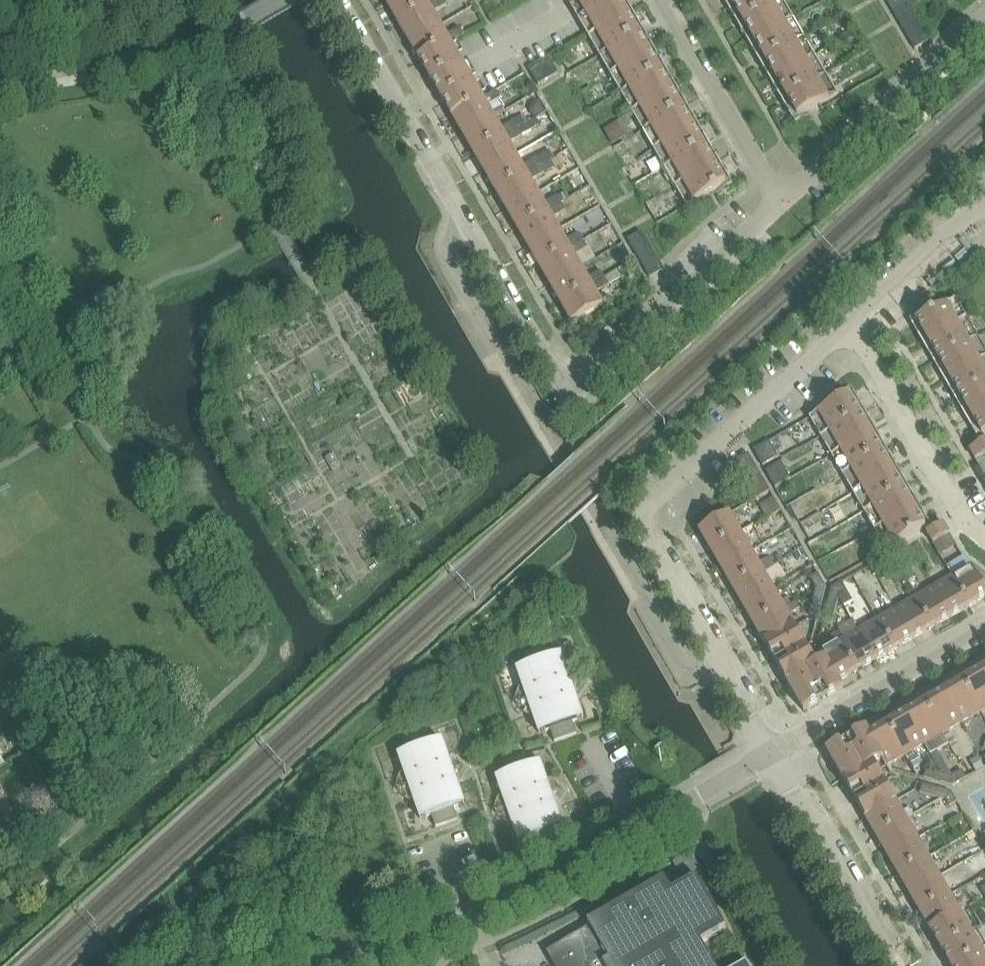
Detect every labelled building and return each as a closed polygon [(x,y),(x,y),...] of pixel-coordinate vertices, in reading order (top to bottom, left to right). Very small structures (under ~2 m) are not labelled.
[(399,23),(439,0),(395,0),(388,4),(399,23)] [(409,42),(441,24),(434,13),(447,5),(444,0),(439,0),(399,23),(409,42)] [(572,9),(687,207),(732,181),(627,0),(567,0),(572,9)] [(794,120),(838,94),(784,0),(724,0),(794,120)] [(897,19),(911,11),(907,3),(893,11),(897,19)] [(902,27),(916,19),(911,11),(897,19),(902,27)] [(906,34),(920,26),(916,19),(902,27),(906,34)] [(420,61),(452,42),(452,43),(465,35),(460,27),(447,35),(441,24),(409,42),(420,61)] [(911,42),(925,34),(920,26),(906,34),(911,42)] [(915,50),(929,42),(925,34),(911,42),(915,50)] [(437,89),(442,97),(453,117),(484,99),(484,98),(468,71),(466,67),(452,43),(452,42),(420,61),(431,80),(437,89)] [(549,70),(555,67),(551,60),(545,63),(549,70)] [(553,77),(549,70),(545,63),(538,67),(542,74),(546,81),(553,77)] [(542,74),(538,67),(531,71),(535,78),(542,74)] [(555,67),(549,70),(553,77),(559,73),(555,67)] [(535,78),(539,85),(546,81),(542,74),(535,78)] [(484,98),(484,99),(453,117),(464,135),(495,117),(488,106),(502,98),(497,91),(484,98)] [(544,111),(539,101),(532,104),(531,111),(534,117),(544,111)] [(525,115),(515,121),(519,128),(528,123),(529,122),(525,115)] [(502,128),(495,117),(464,135),(475,154),(519,128),(515,121),(502,128)] [(618,121),(604,130),(612,143),(626,134),(618,121)] [(528,123),(519,128),(523,136),(532,130),(528,123)] [(475,154),(485,173),(517,155),(510,143),(523,136),(519,128),(475,154)] [(550,150),(536,158),(541,166),(550,160),(554,158),(550,150)] [(567,151),(560,155),(565,164),(572,160),(567,151)] [(523,166),(517,155),(485,173),(496,192),(541,166),(536,158),(523,166)] [(545,173),(541,166),(496,192),(507,210),(538,192),(532,181),(545,173)] [(507,210),(518,229),(562,203),(558,196),(545,203),(538,192),(507,210)] [(567,211),(562,203),(518,229),(529,248),(560,230),(554,218),(567,211)] [(567,241),(560,230),(529,248),(540,266),(584,241),(580,233),(567,241)] [(633,247),(646,239),(642,231),(628,239),(633,247)] [(637,255),(651,247),(646,239),(633,247),(637,255)] [(588,248),(584,241),(540,266),(551,285),(582,267),(575,256),(588,248)] [(642,262),(655,254),(651,247),(637,255),(642,262)] [(660,262),(659,261),(655,254),(642,262),(646,270),(660,262)] [(651,278),(664,270),(660,262),(646,270),(651,278)] [(561,304),(606,278),(602,271),(588,278),(582,267),(551,285),(561,304)] [(561,304),(573,323),(604,305),(597,293),(610,285),(606,278),(561,304)] [(913,324),(912,324),(978,439),(984,434),(984,347),(957,299),(918,321),(916,317),(911,320),(913,324)] [(242,358),(249,372),(258,367),(250,353),(242,358)] [(810,418),(875,531),(886,550),(931,525),(854,392),(852,389),(846,392),(848,395),(810,418)] [(779,457),(770,441),(762,445),(771,461),(779,457)] [(971,450),(977,460),(984,455),(984,441),(971,450)] [(771,461),(762,445),(754,450),(763,466),(771,461)] [(335,453),(326,458),(335,475),(345,469),(335,453)] [(749,453),(734,462),(738,468),(752,459),(749,453)] [(752,459),(738,468),(741,474),(756,466),(752,459)] [(776,465),(781,474),(786,482),(791,479),(782,462),(776,465)] [(771,479),(781,474),(776,465),(766,471),(771,479)] [(745,481),(760,472),(756,466),(741,474),(745,481)] [(760,472),(745,481),(749,487),(763,478),(760,472)] [(776,488),(786,482),(781,474),(771,479),(776,488)] [(763,478),(749,487),(752,493),(767,484),(763,478)] [(767,484),(752,493),(756,499),(771,491),(767,484)] [(774,498),(760,506),(767,517),(780,509),(774,498)] [(700,531),(711,550),(742,533),(730,513),(700,531)] [(944,524),(928,533),(934,544),(950,534),(944,524)] [(722,569),(752,552),(742,533),(711,550),(722,569)] [(950,534),(934,544),(939,552),(955,543),(950,534)] [(807,555),(803,548),(794,553),(798,561),(807,555)] [(752,552),(722,569),(733,588),(763,570),(752,552)] [(984,587),(981,580),(972,565),(953,576),(970,607),(984,598),(984,587)] [(984,574),(973,565),(972,565),(981,580),(984,574)] [(882,566),(876,570),(881,579),(888,575),(882,566)] [(763,570),(733,588),(744,607),(774,589),(763,570)] [(817,588),(825,584),(818,573),(811,578),(817,588)] [(953,576),(934,587),(951,617),(970,607),(953,576)] [(831,593),(840,596),(840,595),(847,590),(842,582),(832,589),(831,593)] [(816,590),(825,593),(827,587),(825,584),(817,588),(816,590)] [(933,628),(951,617),(934,587),(915,598),(933,628)] [(774,589),(744,607),(755,626),(785,608),(774,589)] [(813,602),(822,604),(825,593),(816,590),(813,602)] [(827,605),(836,608),(840,596),(831,593),(827,605)] [(915,598),(897,609),(914,639),(933,628),(915,598)] [(822,604),(813,602),(809,613),(818,616),(822,604)] [(827,605),(824,617),(833,620),(836,608),(827,605)] [(755,626),(766,645),(796,627),(785,608),(755,626)] [(897,609),(878,620),(895,650),(914,639),(897,609)] [(878,620),(859,631),(876,661),(895,650),(878,620)] [(778,665),(779,667),(788,682),(818,665),(817,664),(808,648),(796,627),(766,645),(778,665)] [(839,630),(835,633),(839,640),(843,637),(839,630)] [(858,672),(876,661),(859,631),(840,642),(858,672)] [(835,633),(827,637),(831,644),(839,640),(835,633)] [(821,653),(825,660),(826,659),(839,683),(840,682),(858,672),(840,642),(821,653)] [(538,656),(549,652),(547,646),(535,650),(538,656)] [(524,654),(526,660),(538,656),(535,650),(524,654)] [(549,652),(538,656),(540,662),(551,658),(549,652)] [(562,654),(551,658),(540,662),(529,666),(518,670),(540,733),(551,730),(562,726),(573,722),(584,718),(562,654)] [(529,666),(540,662),(538,656),(526,660),(529,666)] [(805,712),(824,700),(844,689),(840,682),(839,683),(826,659),(825,660),(817,664),(818,665),(788,682),(805,712)] [(984,710),(984,676),(982,671),(964,682),(981,712),(984,710)] [(962,723),(981,712),(964,682),(945,693),(962,723)] [(943,734),(962,723),(945,693),(926,703),(943,734)] [(949,744),(943,734),(926,703),(907,714),(925,745),(931,755),(938,751),(949,744)] [(906,755),(925,745),(907,714),(889,725),(906,755)] [(573,722),(562,726),(564,732),(575,728),(573,722)] [(887,767),(906,755),(889,725),(871,735),(870,736),(883,759),(883,760),(887,767)] [(553,736),(564,732),(562,726),(551,730),(553,736)] [(578,734),(575,728),(564,732),(566,738),(578,734)] [(875,764),(883,760),(883,759),(870,736),(871,735),(867,729),(828,751),(845,781),(875,764)] [(428,731),(417,735),(419,741),(430,738),(428,731)] [(566,738),(564,732),(553,736),(555,742),(566,738)] [(408,745),(419,741),(417,735),(406,739),(408,745)] [(421,748),(432,744),(430,738),(419,741),(421,748)] [(443,740),(432,744),(421,748),(410,751),(399,755),(421,819),(432,815),(443,811),(454,807),(465,804),(443,740)] [(408,745),(410,751),(421,748),(419,741),(408,745)] [(938,751),(931,755),(941,773),(950,775),(952,776),(953,776),(938,751)] [(517,764),(528,761),(526,754),(515,758),(517,764)] [(919,755),(909,760),(914,768),(923,763),(919,755)] [(504,762),(506,768),(517,764),(515,758),(504,762)] [(978,758),(971,761),(977,771),(983,767),(978,758)] [(528,761),(517,764),(519,771),(530,767),(528,761)] [(519,842),(530,838),(542,834),(553,830),(564,827),(541,763),(530,767),(519,771),(508,774),(497,778),(519,842)] [(506,768),(508,774),(519,771),(517,764),(506,768)] [(854,798),(866,818),(897,801),(885,780),(875,764),(845,781),(854,798)] [(936,781),(939,772),(927,769),(925,778),(936,781)] [(952,776),(957,784),(967,778),(963,770),(953,776),(952,776)] [(948,784),(950,775),(941,773),(939,772),(936,781),(948,784)] [(950,775),(948,784),(953,786),(957,784),(952,776),(950,775)] [(933,796),(935,787),(923,784),(921,793),(933,796)] [(945,799),(947,791),(935,787),(933,796),(945,799)] [(958,802),(952,792),(947,791),(945,799),(946,800),(950,807),(958,802)] [(897,801),(866,818),(877,837),(907,820),(897,801)] [(445,817),(456,813),(454,807),(443,811),(445,817)] [(432,815),(435,821),(445,817),(443,811),(432,815)] [(445,817),(448,823),(459,820),(456,813),(445,817)] [(445,817),(435,821),(437,827),(448,823),(445,817)] [(888,856),(918,839),(907,820),(877,837),(888,856)] [(555,837),(553,830),(542,834),(544,840),(555,837)] [(542,834),(530,838),(533,844),(544,840),(542,834)] [(546,846),(557,843),(555,837),(544,840),(546,846)] [(929,858),(918,839),(888,856),(899,875),(929,858)] [(544,840),(533,844),(535,850),(546,846),(544,840)] [(899,875),(910,894),(940,876),(929,858),(899,875)] [(50,877),(40,866),(25,879),(35,890),(50,877)] [(951,895),(940,876),(910,894),(921,913),(951,895)] [(586,964),(605,953),(607,956),(610,961),(604,965),(605,965),(715,965),(702,944),(727,929),(697,878),(672,892),(665,880),(589,924),(591,927),(547,953),(555,965),(588,965),(586,964)] [(976,896),(980,908),(984,906),(984,893),(976,896)] [(962,914),(951,895),(921,913),(931,931),(962,914)] [(978,942),(974,936),(962,914),(931,931),(947,959),(951,965),(984,965),(984,954),(978,942)]
